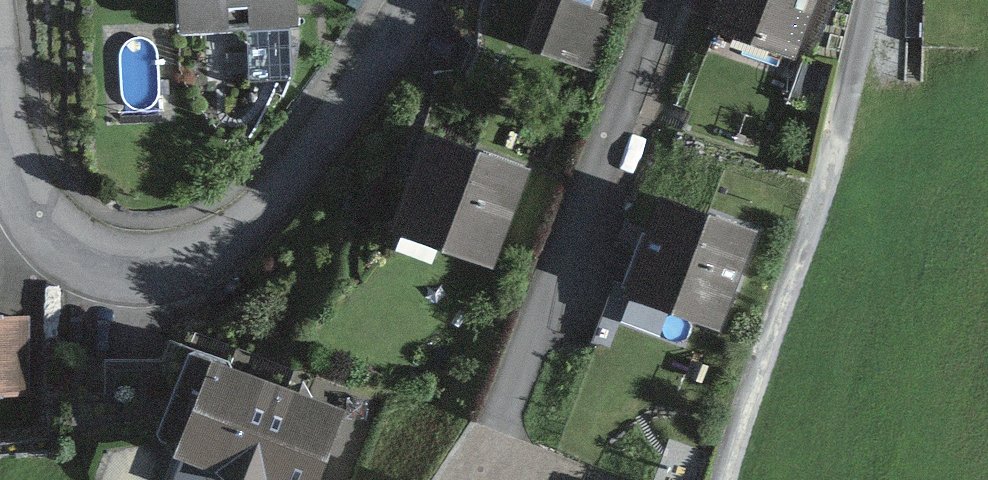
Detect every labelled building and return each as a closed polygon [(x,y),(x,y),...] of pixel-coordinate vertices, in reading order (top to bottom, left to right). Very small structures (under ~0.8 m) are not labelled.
[(308,10),(307,0),(182,0),(183,18),(308,10)] [(595,0),(546,0),(531,41),(589,62),(604,18),(591,13),(595,0)] [(816,0),(715,0),(713,7),(801,40),(816,0)] [(404,232),(488,261),(517,177),(433,148),(404,232)] [(729,322),(762,221),(651,185),(618,286),(729,322)] [(45,386),(43,289),(0,290),(0,387),(45,386)] [(339,418),(217,368),(181,455),(242,479),(314,479),(339,418)]
